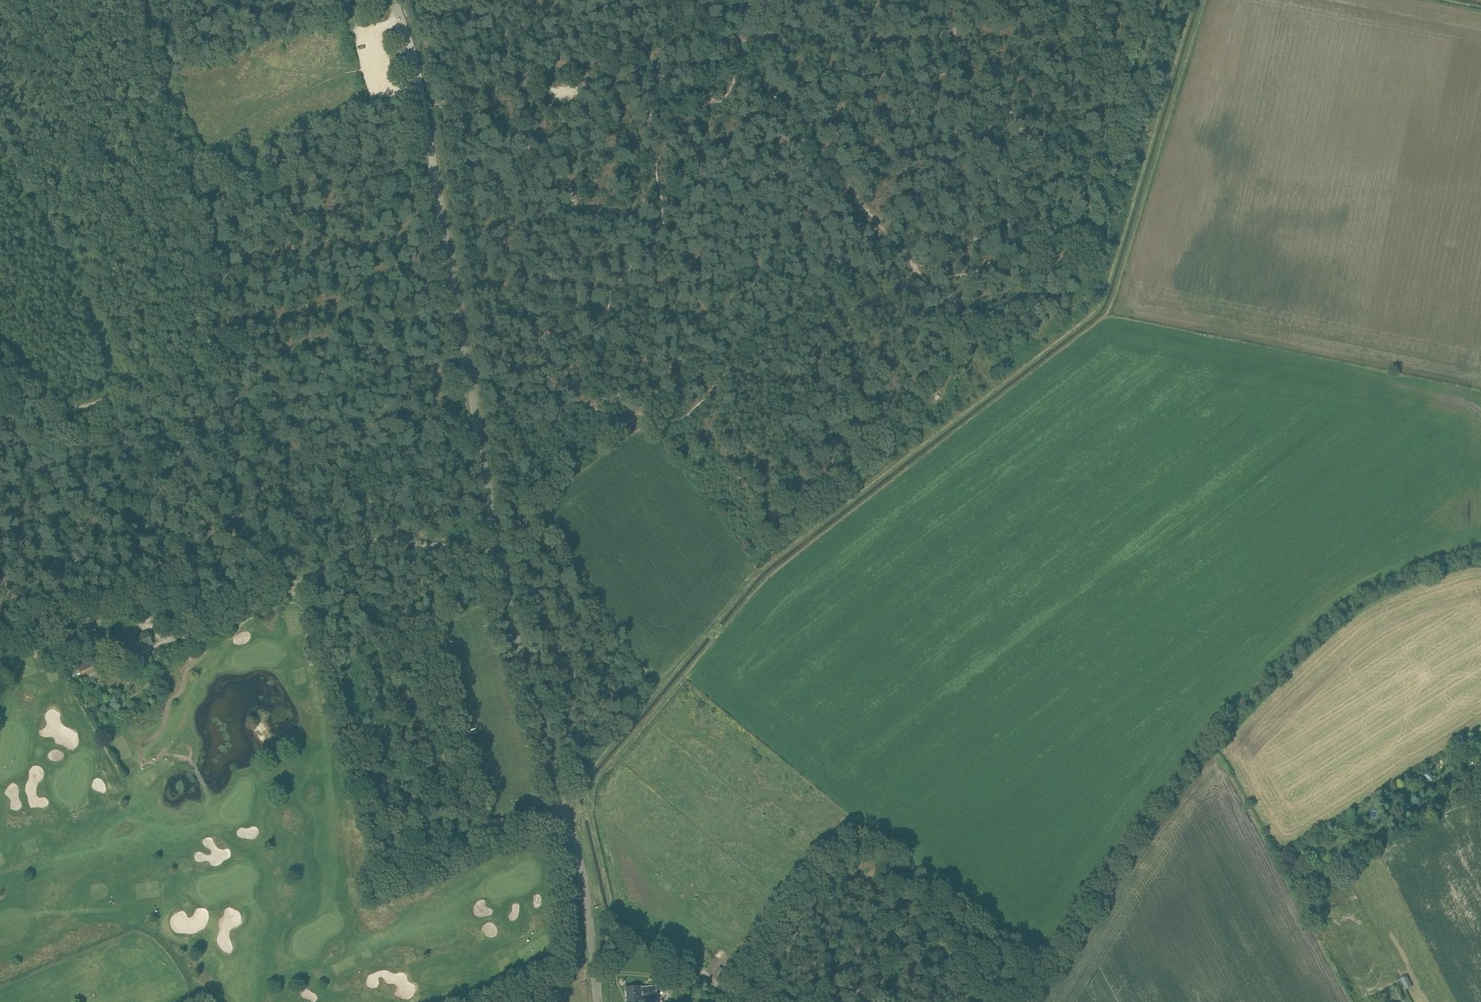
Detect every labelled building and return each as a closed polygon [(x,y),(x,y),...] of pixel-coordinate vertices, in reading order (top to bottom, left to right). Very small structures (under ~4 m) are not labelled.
[(134,594),(125,599),(128,605),(137,601),(134,594)] [(113,612),(111,606),(100,610),(102,616),(113,612)] [(140,650),(140,649),(153,644),(147,630),(117,643),(124,657),(140,650)] [(99,667),(96,662),(101,660),(98,654),(77,664),(79,669),(74,671),(76,676),(81,674),(81,675),(99,667)] [(503,824),(498,825),(484,826),(485,836),(494,835),(504,834),(504,833),(506,833),(506,831),(503,831),(503,824)] [(1320,904),(1319,905),(1315,899),(1307,903),(1310,909),(1315,918),(1325,913),(1320,904)] [(729,975),(719,969),(714,976),(724,983),(729,975)] [(1408,977),(1406,978),(1405,977),(1401,979),(1405,988),(1411,985),(1408,977)] [(627,987),(628,998),(629,1001),(648,1001),(648,1000),(656,999),(655,985),(639,987),(639,986),(637,986),(627,987)]
